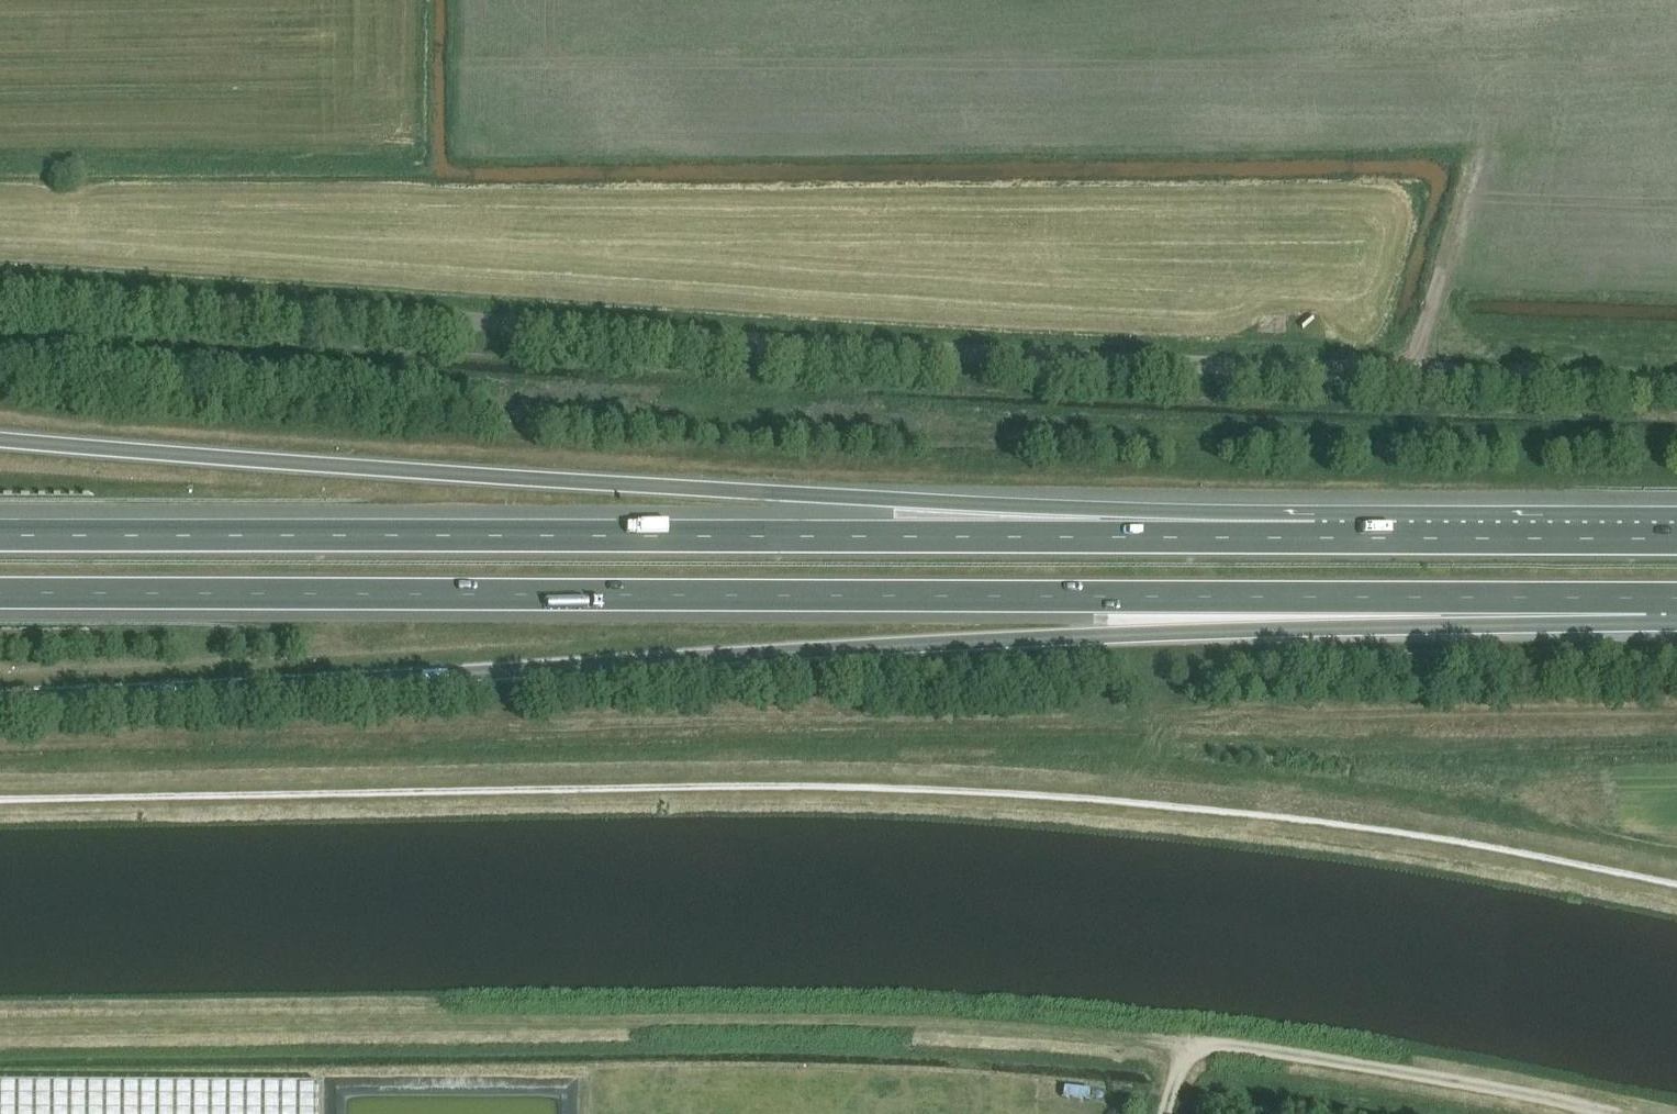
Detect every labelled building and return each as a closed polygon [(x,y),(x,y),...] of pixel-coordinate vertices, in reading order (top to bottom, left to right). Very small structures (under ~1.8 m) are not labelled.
[(320,1085),(0,1083),(0,1113),(319,1113),(320,1085)]
